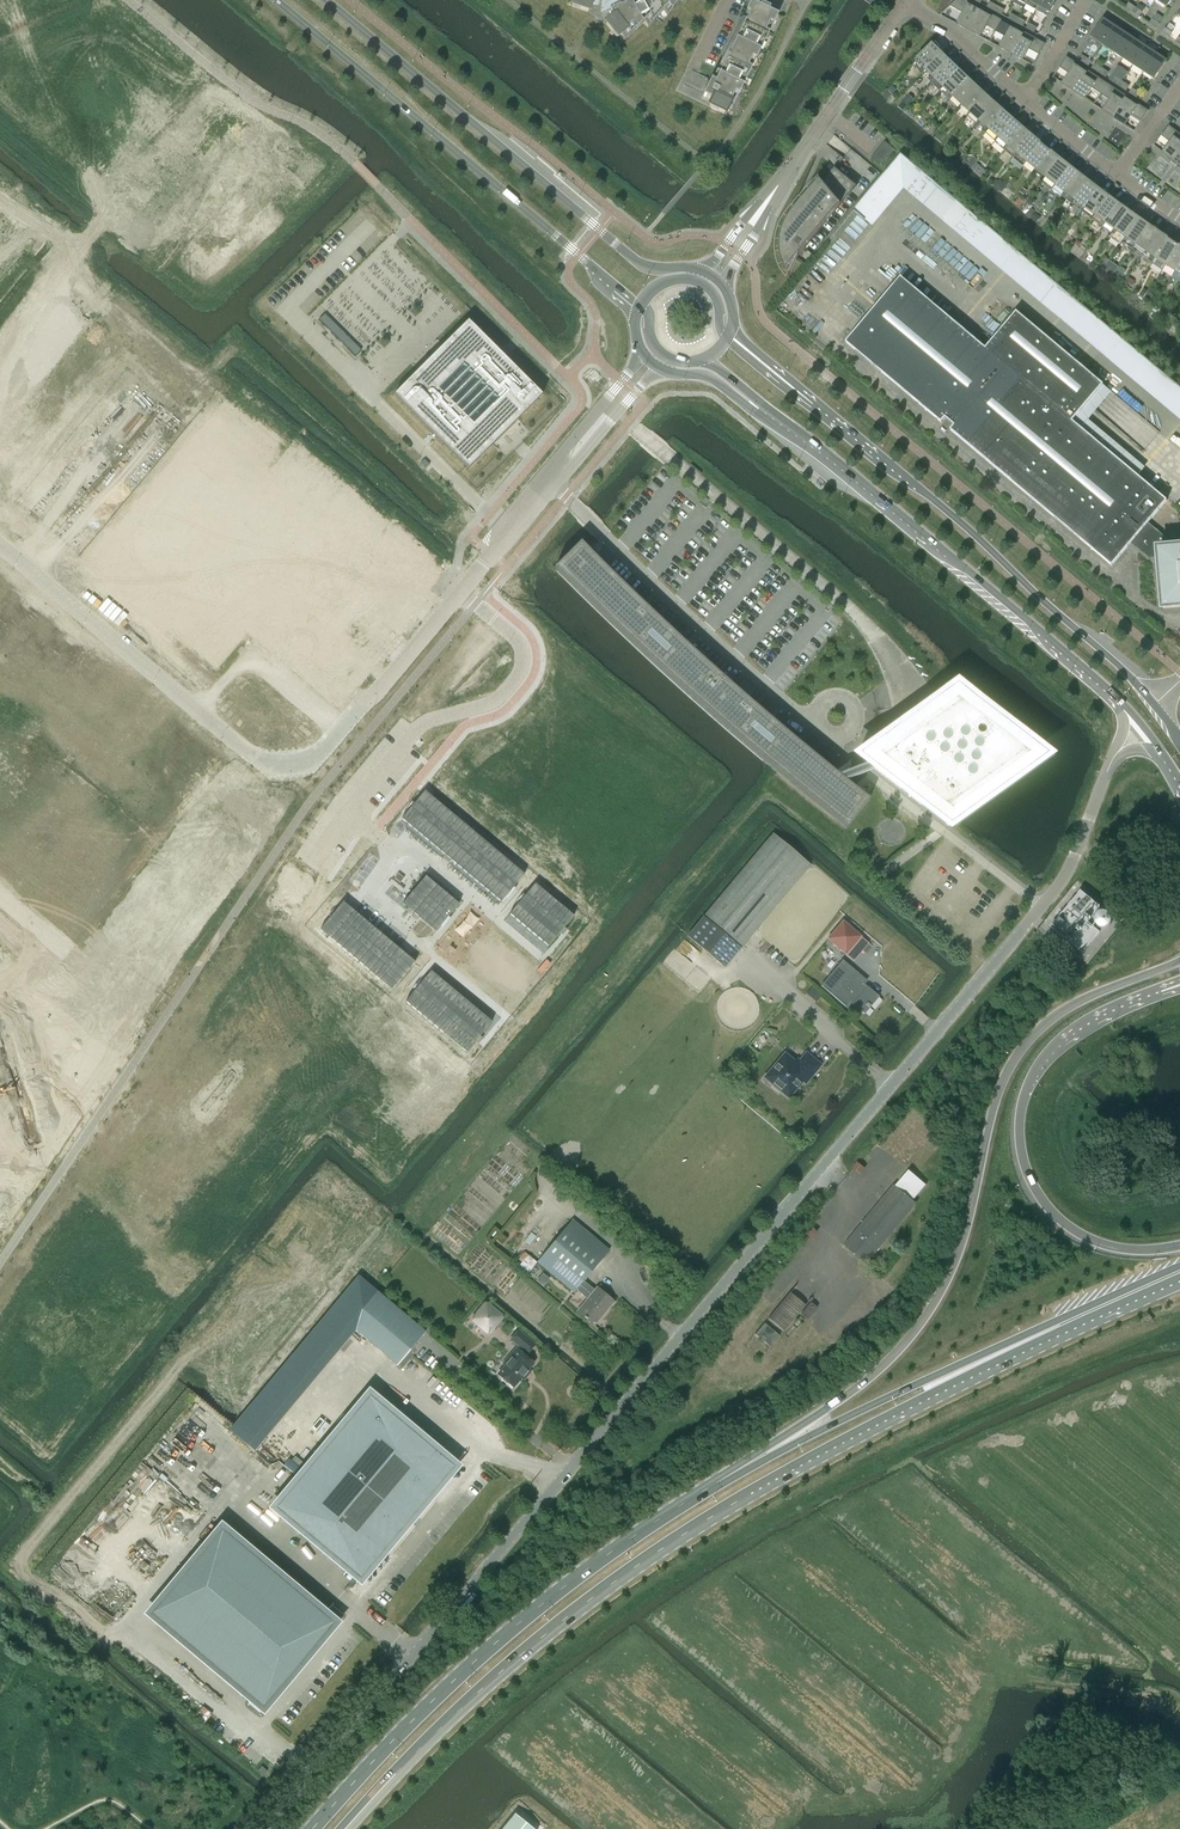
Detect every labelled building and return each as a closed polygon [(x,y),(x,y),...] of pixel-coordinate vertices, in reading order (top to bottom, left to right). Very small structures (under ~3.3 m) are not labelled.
[(571,7),(587,12),(590,4),(597,5),(598,5),(598,0),(573,0),(571,7)] [(618,0),(601,0),(601,12),(621,2),(618,0)] [(605,24),(616,37),(630,26),(632,31),(632,32),(633,32),(649,16),(652,21),(652,22),(667,5),(670,10),(671,11),(679,0),(633,0),(622,6),(619,8),(618,7),(608,12),(608,13),(609,12),(612,19),(605,24)] [(710,80),(703,94),(702,96),(711,101),(708,107),(723,114),(734,94),(737,96),(777,14),(750,0),(745,10),(749,12),(714,82),(710,81),(711,80),(710,80)] [(981,8),(965,0),(955,0),(949,6),(963,14),(957,24),(968,30),(981,8)] [(1042,0),(1028,0),(1025,5),(1036,11),(1042,0)] [(1036,11),(1037,11),(1039,7),(1049,13),(1056,0),(1042,0),(1036,11)] [(994,11),(997,6),(990,2),(987,7),(994,11)] [(1132,12),(1135,8),(1129,3),(1126,7),(1132,12)] [(997,6),(994,11),(1001,15),(1004,10),(997,6)] [(981,8),(968,30),(980,37),(986,26),(996,31),(1002,20),(981,8)] [(1135,8),(1132,12),(1139,17),(1142,12),(1135,8)] [(1016,23),(1018,18),(1011,14),(1008,19),(1016,23)] [(1018,18),(1016,23),(1023,27),(1025,22),(1018,18)] [(1102,45),(1114,26),(1104,19),(1091,38),(1102,45)] [(1152,19),(1149,24),(1156,28),(1159,24),(1152,19)] [(1002,20),(996,31),(1006,37),(1000,47),(1011,54),(1023,32),(1002,20)] [(1026,29),(1034,33),(1036,28),(1029,24),(1026,29)] [(1112,52),(1125,33),(1114,26),(1102,45),(1112,52)] [(1162,33),(1169,37),(1172,33),(1165,28),(1162,33)] [(1023,32),(1011,54),(1022,60),(1028,49),(1039,55),(1045,43),(1023,32)] [(1122,59),(1135,40),(1125,33),(1112,52),(1122,59)] [(936,43),(945,51),(952,42),(943,35),(936,43)] [(1135,40),(1122,59),(1132,65),(1145,46),(1135,40)] [(925,71),(942,54),(933,45),(916,61),(925,71)] [(1145,46),(1132,65),(1143,72),(1155,53),(1145,46)] [(1155,53),(1143,72),(1153,79),(1166,60),(1155,53)] [(942,54),(925,71),(923,74),(931,83),(950,62),(942,54)] [(1073,91),(1087,70),(1066,56),(1059,67),(1069,74),(1062,84),(1073,91)] [(1081,61),(1088,66),(1091,61),(1084,57),(1081,61)] [(943,88),(959,71),(950,62),(931,83),(939,92),(943,88)] [(1101,68),(1098,73),(1105,77),(1108,73),(1113,66),(1107,62),(1102,69),(1101,68)] [(1098,73),(1101,68),(1095,64),(1092,68),(1098,73)] [(1124,80),(1129,69),(1121,66),(1117,76),(1124,80)] [(1087,70),(1073,91),(1084,98),(1091,88),(1100,94),(1107,83),(1087,70)] [(959,71),(943,88),(952,96),(968,79),(959,71)] [(1119,86),(1122,82),(1115,77),(1112,82),(1119,86)] [(968,79),(952,96),(961,105),(977,88),(968,79)] [(1122,82),(1119,86),(1126,91),(1129,86),(1122,82)] [(1107,83),(1100,94),(1110,100),(1103,111),(1114,118),(1127,97),(1107,83)] [(892,85),(883,95),(888,99),(896,90),(892,85)] [(977,88),(961,105),(970,113),(986,96),(977,88)] [(1129,93),(1136,97),(1139,93),(1132,88),(1129,93)] [(909,94),(903,101),(907,106),(914,99),(909,94)] [(986,96),(970,113),(979,121),(995,104),(986,96)] [(1127,97),(1114,118),(1124,125),(1131,115),(1141,121),(1148,111),(1127,97)] [(995,104),(979,121),(989,130),(1004,112),(995,104)] [(1004,112),(989,130),(986,134),(995,142),(998,138),(1013,120),(1004,112)] [(1013,120),(998,138),(995,142),(995,143),(1004,150),(1023,128),(1013,120)] [(1179,151),(1179,134),(1169,125),(1161,135),(1170,143),(1163,152),(1173,160),(1179,151)] [(1023,128),(1004,150),(1013,158),(1032,136),(1023,128)] [(1032,136),(1013,158),(1023,166),(1041,144),(1032,136)] [(881,166),(894,150),(885,142),(871,158),(881,166)] [(1041,144),(1023,166),(1032,174),(1036,170),(1051,152),(1041,144)] [(1051,152),(1036,170),(1045,178),(1060,159),(1051,152)] [(952,198),(901,155),(854,211),(870,224),(903,186),(939,214),(1015,277),(1013,279),(1048,309),(1050,307),(1121,366),(1119,368),(1155,398),(1157,396),(1179,416),(1179,388),(952,198)] [(973,157),(967,164),(972,168),(977,161),(973,157)] [(1060,159),(1045,178),(1055,185),(1070,167),(1060,159)] [(1070,167),(1055,185),(1053,189),(1061,196),(1062,197),(1079,175),(1070,167)] [(819,179),(809,190),(806,194),(802,198),(797,205),(790,214),(785,225),(784,227),(782,231),(781,234),(781,238),(780,242),(780,246),(780,249),(780,253),(781,257),(782,260),(783,264),(785,267),(787,270),(805,249),(805,248),(857,186),(835,168),(822,183),(819,179)] [(1079,175),(1062,197),(1072,204),(1089,182),(1079,175)] [(1089,182),(1072,204),(1082,212),(1099,189),(1089,182)] [(1099,189),(1082,212),(1092,219),(1095,216),(1109,197),(1099,189)] [(1109,197),(1095,216),(1105,223),(1118,204),(1109,197)] [(1118,204),(1105,223),(1115,230),(1128,211),(1118,204)] [(1029,207),(1024,213),(1030,217),(1034,211),(1029,207)] [(1128,211),(1115,230),(1125,238),(1138,218),(1128,211)] [(1034,212),(1030,217),(1037,222),(1041,218),(1040,217),(1034,212)] [(1138,218),(1125,238),(1135,245),(1148,225),(1138,218)] [(1148,225),(1135,245),(1145,252),(1158,232),(1148,225)] [(1158,232),(1145,252),(1155,259),(1168,239),(1158,232)] [(1168,239),(1155,259),(1166,266),(1179,246),(1168,239)] [(1166,266),(1176,272),(1179,266),(1179,247),(1179,246),(1166,266)] [(1093,260),(1089,266),(1093,269),(1098,264),(1093,260)] [(1121,266),(1117,272),(1122,276),(1127,270),(1121,266)] [(1112,566),(1131,543),(1148,523),(1167,500),(1072,421),(1103,384),(1016,311),(986,348),(901,277),(846,342),(941,422),(945,418),(954,425),(950,430),(1112,566)] [(1139,294),(1139,295),(1139,296),(1141,297),(1143,298),(1144,297),(1144,296),(1145,296),(1145,295),(1146,295),(1147,296),(1148,296),(1148,297),(1149,297),(1150,298),(1151,298),(1152,298),(1152,297),(1153,297),(1153,296),(1153,295),(1153,292),(1153,291),(1152,291),(1151,290),(1150,290),(1149,290),(1148,291),(1148,292),(1147,291),(1146,290),(1145,290),(1144,288),(1143,288),(1143,289),(1142,289),(1142,290),(1142,291),(1141,291),(1141,292),(1140,292),(1140,293),(1140,294),(1139,294)] [(324,313),(318,320),(355,356),(361,350),(324,313)] [(418,370),(393,395),(430,432),(437,438),(467,469),(493,444),(517,420),(542,395),(505,358),(499,352),(468,321),(443,346),(418,370)] [(1106,399),(1124,414),(1130,407),(1112,393),(1106,399)] [(396,522),(392,529),(416,544),(421,536),(396,522)] [(1131,543),(1149,559),(1159,558),(1164,607),(1179,606),(1179,547),(1177,547),(1148,523),(1131,543)] [(759,758),(768,766),(787,782),(807,798),(824,812),(847,830),(870,801),(849,785),(841,779),(829,768),(819,760),(798,743),(779,727),(755,706),(739,692),(724,679),(704,661),(686,645),(669,629),(654,614),(630,592),(610,572),(597,559),(591,554),(581,543),(555,569),(571,586),(586,600),(605,619),(620,633),(634,647),(646,658),(661,672),(676,686),(690,698),(702,709),(717,722),(734,737),(746,747),(759,758)] [(948,826),(1047,755),(955,684),(928,703),(857,755),(872,766),(881,774),(948,826)] [(841,779),(849,785),(881,774),(872,766),(841,779)] [(424,791),(401,819),(501,902),(524,874),(424,791)] [(724,967),(740,948),(809,865),(772,834),(702,917),(703,917),(687,937),(724,967)] [(424,877),(400,904),(433,931),(456,904),(424,877)] [(532,885),(507,915),(545,947),(570,918),(532,885)] [(1081,891),(1051,927),(1082,953),(1100,932),(1088,922),(1100,907),(1081,891)] [(342,901),(318,929),(389,989),(412,962),(342,901)] [(842,921),(827,939),(845,955),(854,944),(862,951),(868,943),(861,936),(842,921)] [(865,982),(851,969),(842,962),(821,987),(845,1007),(851,1000),(854,1003),(853,1005),(864,1014),(870,1006),(868,1004),(876,996),(867,988),(866,991),(861,987),(865,982)] [(431,971),(405,1001),(466,1052),(491,1022),(431,971)] [(812,987),(807,992),(816,1000),(821,995),(812,987)] [(802,1081),(805,1084),(820,1065),(806,1053),(799,1062),(796,1059),(794,1062),(784,1054),(764,1078),(773,1085),(771,1087),(778,1093),(780,1091),(788,1098),(802,1081)] [(866,1263),(916,1203),(894,1184),(843,1244),(866,1263)] [(594,1325),(614,1302),(597,1288),(595,1291),(584,1282),(609,1251),(572,1220),(537,1263),(574,1293),(577,1290),(588,1299),(578,1312),(594,1325)] [(529,1272),(537,1263),(527,1255),(528,1255),(524,1252),(518,1260),(522,1262),(520,1265),(529,1272)] [(784,1331),(811,1298),(796,1285),(768,1318),(784,1331)] [(349,1325),(397,1365),(425,1332),(377,1292),(349,1325)] [(817,1308),(810,1302),(799,1314),(807,1321),(817,1308)] [(486,1303),(479,1311),(495,1325),(502,1317),(486,1303)] [(754,1335),(770,1347),(779,1336),(764,1323),(754,1335)] [(536,1344),(518,1329),(509,1340),(527,1355),(536,1344)] [(498,1374),(513,1387),(522,1377),(523,1378),(528,1372),(527,1371),(533,1364),(516,1349),(506,1362),(506,1366),(498,1374)] [(453,1467),(370,1397),(277,1507),(360,1577),(453,1467)] [(469,1486),(477,1493),(492,1478),(484,1470),(469,1486)] [(222,1529),(152,1612),(263,1706),(333,1622),(222,1529)]
